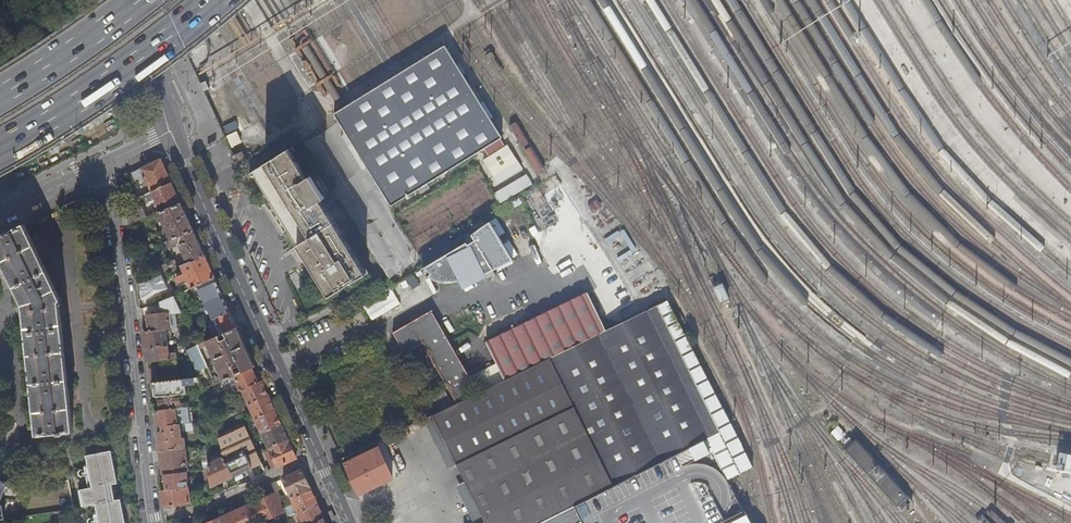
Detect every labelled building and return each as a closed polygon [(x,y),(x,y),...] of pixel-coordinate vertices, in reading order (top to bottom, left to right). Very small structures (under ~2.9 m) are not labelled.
[(502,137),(445,45),(436,51),(425,58),(413,65),(401,73),(390,79),(379,87),(366,94),(355,101),(343,108),(335,114),(392,206),(502,137)] [(200,83),(204,90),(209,88),(205,80),(200,83)] [(207,97),(212,110),(219,107),(217,102),(219,102),(215,93),(207,97)] [(229,146),(239,143),(236,131),(225,134),(229,146)] [(242,151),(231,156),(236,165),(246,160),(242,151)] [(310,181),(292,152),(268,167),(312,240),(299,247),(310,264),(332,299),(368,276),(325,205),(329,202),(314,179),(310,181)] [(161,158),(126,175),(130,183),(144,176),(151,192),(172,183),(161,158)] [(493,190),(497,199),(530,184),(526,175),(493,190)] [(172,183),(151,192),(160,212),(181,203),(172,183)] [(81,197),(65,205),(69,213),(85,206),(81,197)] [(522,205),(519,200),(511,204),(514,209),(522,205)] [(181,203),(160,212),(148,217),(150,221),(158,218),(157,217),(159,216),(169,236),(164,238),(166,242),(167,242),(193,230),(181,203)] [(143,209),(126,216),(127,226),(146,218),(143,209)] [(0,237),(0,256),(24,305),(38,434),(58,431),(59,434),(65,433),(64,431),(72,430),(58,301),(59,299),(23,226),(0,237)] [(486,275),(493,272),(504,266),(481,229),(471,235),(474,241),(466,245),(465,242),(423,264),(427,271),(424,274),(429,278),(438,282),(443,283),(454,283),(464,280),(467,285),(486,275)] [(204,255),(193,230),(167,242),(169,248),(178,244),(187,263),(204,255)] [(165,272),(165,274),(168,280),(175,277),(177,277),(176,278),(178,283),(180,283),(187,280),(191,288),(215,278),(204,255),(187,263),(177,267),(165,272)] [(162,266),(165,272),(177,267),(174,260),(162,266)] [(163,273),(139,283),(142,299),(142,300),(166,289),(163,273)] [(404,290),(417,283),(413,274),(399,281),(404,290)] [(215,278),(191,288),(198,305),(205,302),(222,295),(215,278)] [(722,299),(715,285),(708,289),(714,302),(722,299)] [(489,343),(506,380),(608,330),(590,294),(489,343)] [(212,318),(230,311),(222,295),(205,302),(212,318)] [(174,296),(159,302),(160,314),(147,316),(149,331),(165,329),(170,329),(168,314),(181,312),(174,296)] [(716,453),(731,481),(755,469),(739,440),(740,439),(669,301),(648,311),(711,437),(706,440),(713,452),(715,450),(716,453)] [(225,333),(237,328),(230,311),(212,318),(220,335),(225,333)] [(440,412),(434,415),(486,522),(541,522),(575,506),(617,485),(623,482),(706,440),(711,437),(648,311),(608,330),(506,380),(458,403),(440,412)] [(423,346),(458,403),(479,391),(431,312),(393,336),(406,356),(423,346)] [(223,380),(234,376),(236,375),(233,369),(240,366),(243,371),(243,369),(247,370),(251,368),(255,366),(237,328),(225,333),(228,342),(222,345),(218,336),(206,341),(221,376),(223,380)] [(149,331),(144,332),(145,348),(167,346),(165,329),(149,331)] [(187,351),(197,372),(207,367),(197,345),(187,351)] [(167,346),(145,348),(147,362),(176,359),(175,353),(168,354),(167,346)] [(361,352),(311,369),(322,403),(373,386),(361,352)] [(240,390),(243,389),(258,383),(251,368),(247,370),(243,371),(236,375),(234,376),(240,390)] [(152,382),(153,397),(157,397),(179,394),(186,393),(184,385),(194,384),(194,382),(197,382),(197,378),(152,382)] [(243,389),(249,404),(268,396),(261,381),(258,383),(243,389)] [(157,397),(159,411),(175,408),(188,407),(187,403),(179,404),(179,394),(157,397)] [(268,396),(249,404),(256,419),(275,410),(268,396)] [(155,411),(157,427),(162,426),(177,424),(175,408),(159,411),(155,411)] [(275,410),(256,419),(263,433),(281,425),(275,410)] [(157,433),(159,451),(184,448),(183,439),(180,439),(179,424),(177,424),(162,426),(163,432),(157,433)] [(224,458),(232,476),(261,463),(244,424),(218,435),(222,453),(224,458)] [(281,425),(263,433),(269,447),(288,439),(281,425)] [(904,497),(849,436),(839,446),(894,507),(904,497)] [(269,447),(264,449),(267,456),(272,468),(296,457),(288,439),(269,447)] [(575,506),(582,521),(583,522),(718,522),(724,520),(747,509),(731,481),(716,453),(715,450),(713,452),(706,440),(623,482),(617,485),(575,506)] [(184,448),(159,451),(162,474),(165,474),(186,471),(188,471),(185,448),(184,448)] [(380,449),(346,466),(360,495),(394,479),(380,449)] [(99,522),(122,522),(117,499),(115,499),(112,484),(117,483),(111,450),(86,455),(88,464),(84,465),(85,469),(89,468),(93,487),(79,490),(82,506),(95,503),(97,512),(94,513),(95,517),(98,516),(99,522)] [(208,469),(210,485),(210,486),(232,476),(224,458),(207,465),(208,469)] [(291,498),(310,489),(302,470),(282,478),(288,491),(291,498)] [(165,474),(167,491),(188,488),(186,471),(165,474)] [(73,508),(68,481),(53,483),(56,498),(0,507),(0,519),(73,508)] [(167,491),(161,491),(163,507),(190,502),(188,488),(167,491)] [(298,512),(317,504),(310,489),(291,498),(298,512)] [(260,499),(269,518),(283,512),(275,493),(260,499)] [(246,506),(253,522),(258,522),(269,518),(260,499),(246,506)] [(324,518),(317,504),(298,512),(294,514),(297,522),(302,520),(303,522),(314,522),(324,518)] [(231,513),(236,522),(253,522),(246,506),(231,513)] [(747,509),(724,520),(718,522),(754,522),(747,509)] [(217,519),(219,522),(236,522),(231,513),(217,519)]
